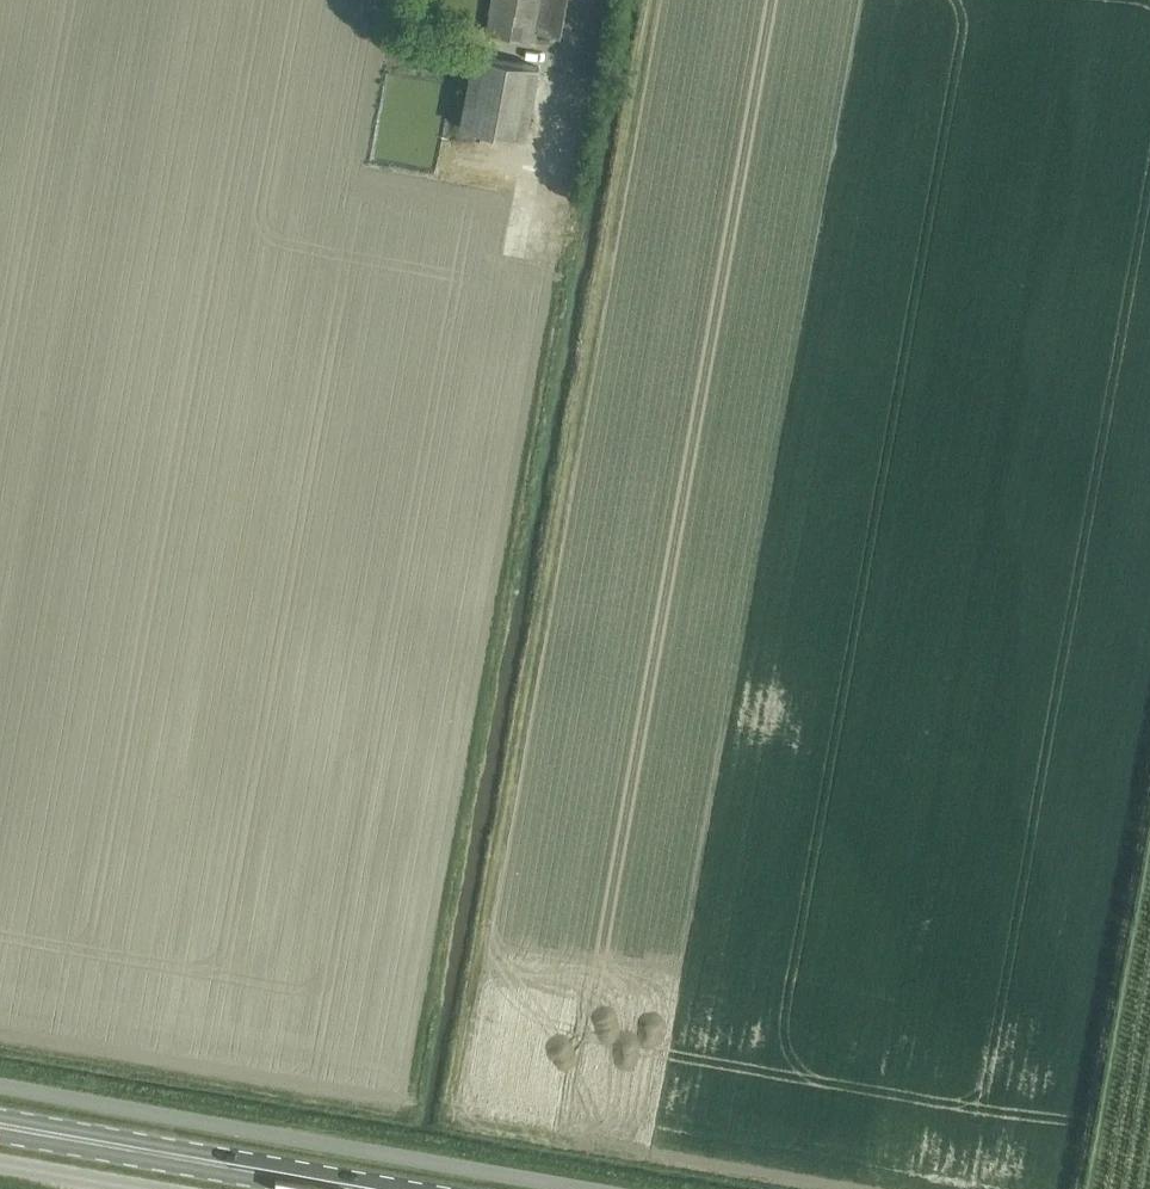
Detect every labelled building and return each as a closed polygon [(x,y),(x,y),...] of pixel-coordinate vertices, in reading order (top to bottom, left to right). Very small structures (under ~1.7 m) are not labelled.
[(483,31),(550,43),(552,32),(558,33),(564,0),(489,0),(483,31)] [(457,123),(528,136),(541,66),(470,53),(457,123)]
